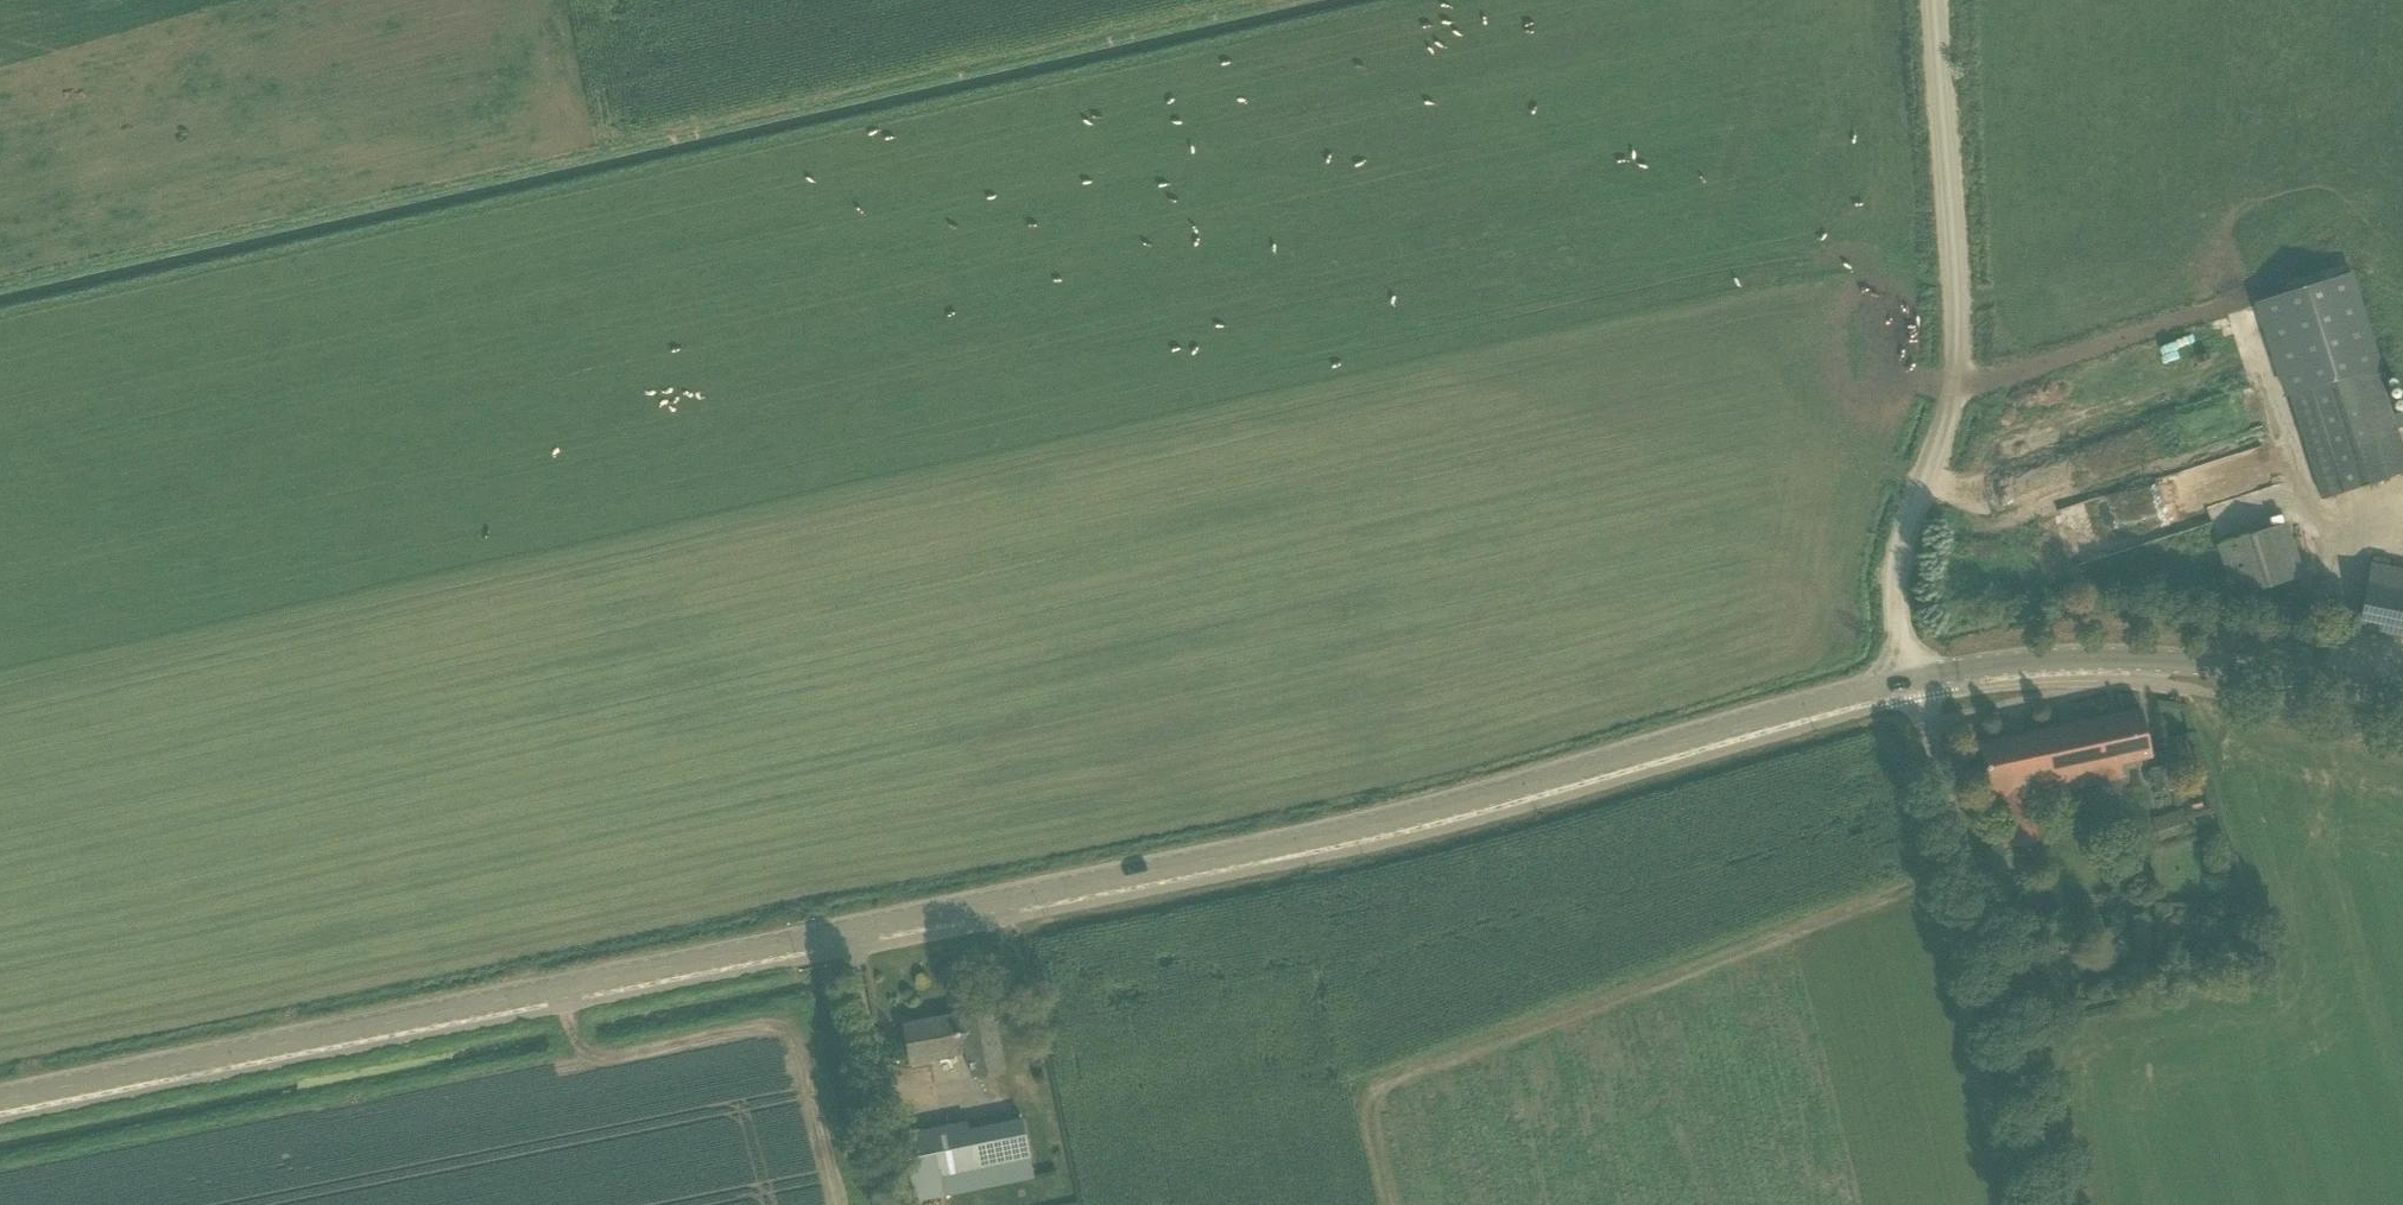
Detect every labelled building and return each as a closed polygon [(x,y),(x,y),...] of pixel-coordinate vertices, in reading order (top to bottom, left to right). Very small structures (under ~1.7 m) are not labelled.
[(2371,371),(2374,370),(2342,277),(2250,307),(2282,400),(2284,399),(2319,503),(2402,474),(2402,466),(2371,371)] [(2219,544),(2236,598),(2303,576),(2286,521),(2219,544)] [(2402,637),(2402,568),(2371,562),(2358,628),(2402,637)] [(2050,793),(2083,787),(2125,778),(2122,764),(2153,757),(2142,710),(1980,745),(1993,805),(1995,805),(2004,847),(2041,839),(2031,797),(2050,793)] [(2174,791),(2170,766),(2151,769),(2155,794),(2174,791)] [(2193,811),(2203,809),(2202,800),(2191,802),(2193,811)] [(2181,809),(2152,819),(2160,841),(2188,831),(2181,809)] [(975,1075),(1003,1069),(991,1004),(960,1009),(961,1014),(904,1025),(911,1064),(970,1052),(975,1075)] [(947,1197),(982,1190),(970,1126),(969,1121),(901,1135),(914,1200),(914,1203),(947,1197)]
